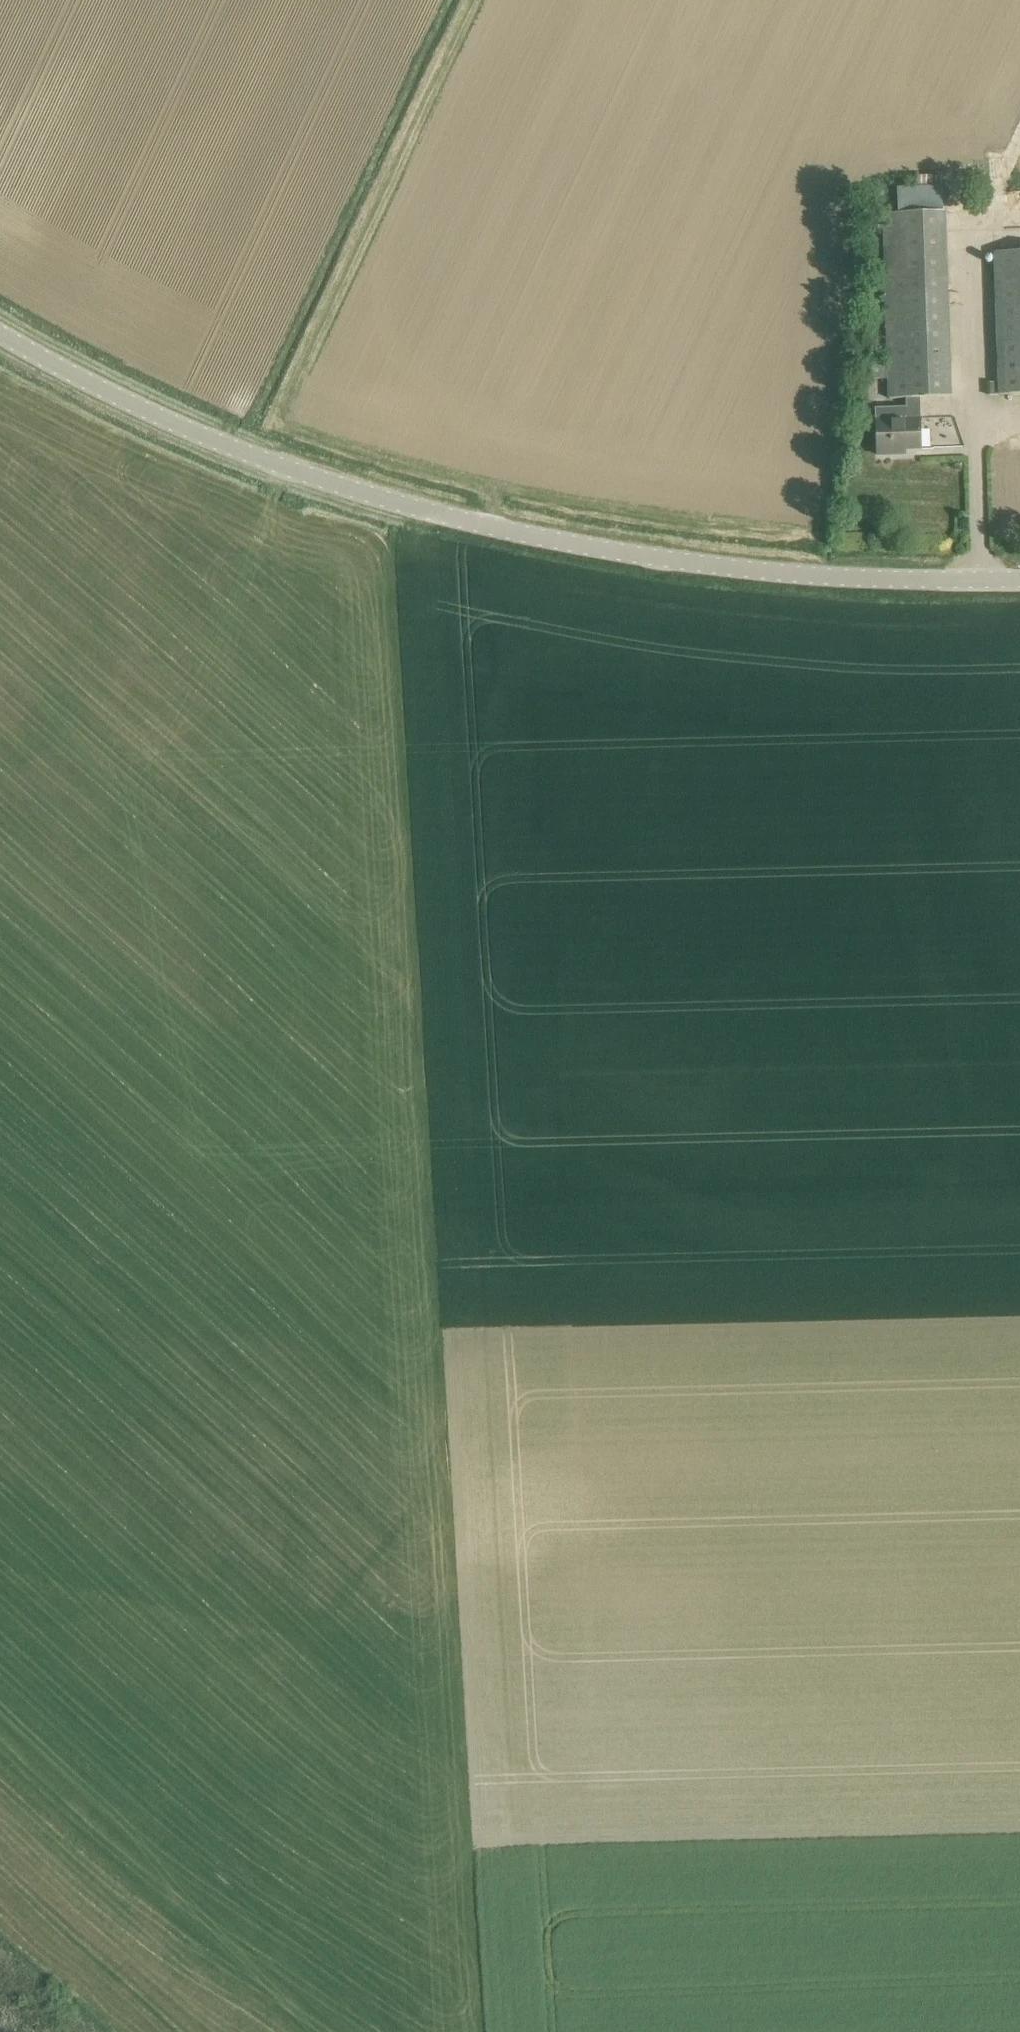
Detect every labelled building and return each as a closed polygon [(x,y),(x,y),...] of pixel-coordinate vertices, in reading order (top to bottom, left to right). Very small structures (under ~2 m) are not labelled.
[(879,216),(884,365),(871,365),(872,379),(885,379),(886,399),(946,397),(940,214),(879,216)] [(995,253),(1000,394),(1019,394),(1019,253),(995,253)] [(921,449),(920,429),(920,417),(877,418),(877,435),(878,455),(895,454),(895,450),(921,449)]
